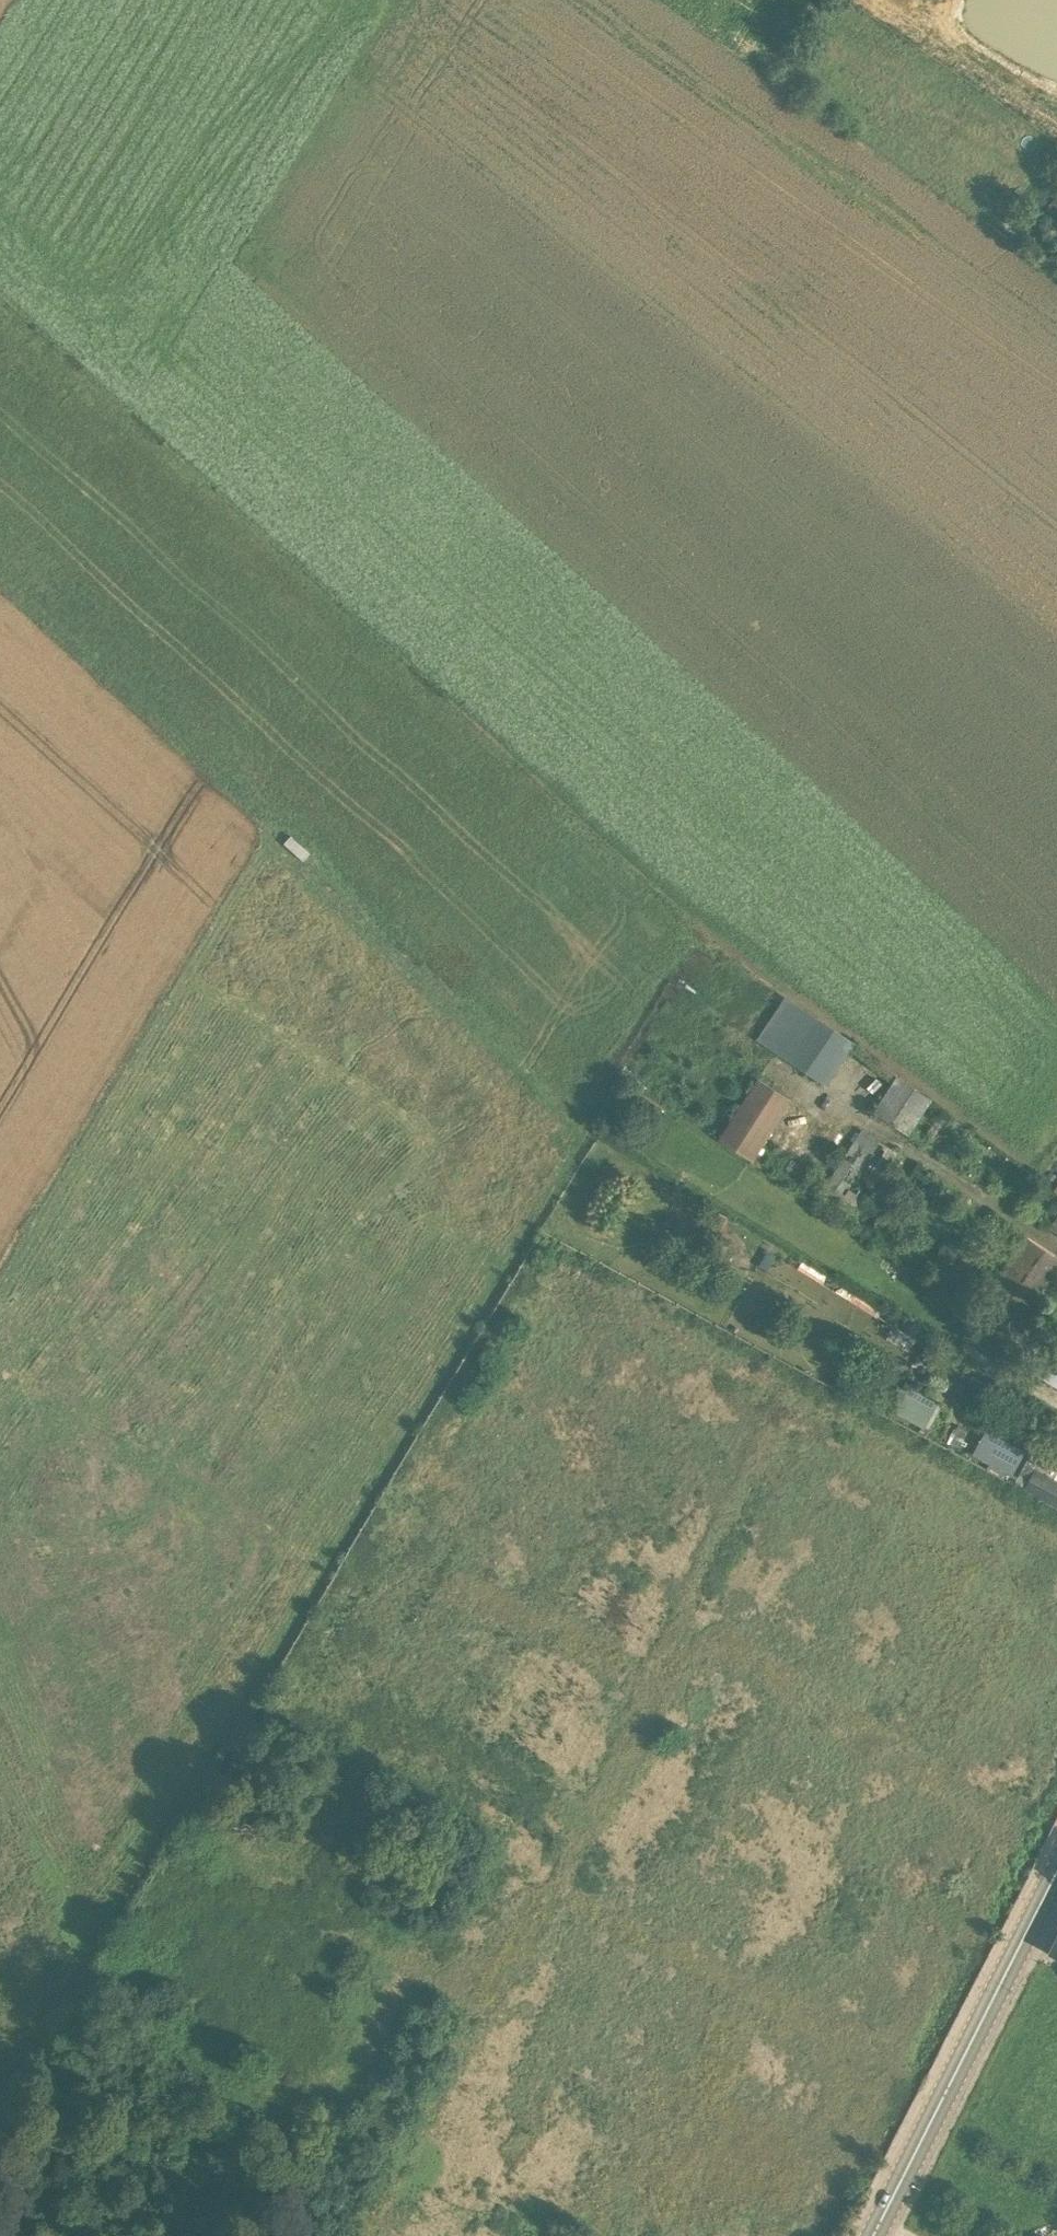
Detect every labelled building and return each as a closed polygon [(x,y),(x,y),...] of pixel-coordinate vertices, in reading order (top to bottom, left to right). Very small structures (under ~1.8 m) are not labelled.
[(823,1085),(852,1042),(785,999),(757,1041),(823,1085)] [(757,1161),(792,1097),(756,1077),(720,1141),(757,1161)] [(931,1100),(897,1077),(873,1113),(907,1136),(931,1100)] [(862,1130),(818,1198),(852,1221),(897,1153),(862,1130)] [(1048,1230),(1056,1236),(1056,1217),(1048,1230)] [(977,1308),(1019,1337),(1056,1281),(1056,1261),(1025,1239),(977,1308)] [(1040,1379),(1056,1389),(1056,1365),(1051,1362),(1040,1379)] [(928,1429),(941,1406),(908,1388),(894,1413),(924,1429),(925,1427),(928,1429)] [(986,1431),(973,1455),(1013,1477),(1026,1453),(986,1431)] [(1056,1509),(1056,1485),(1054,1483),(1056,1478),(1056,1473),(1032,1459),(1022,1479),(1032,1484),(1027,1493),(1056,1509)] [(1048,1954),(1056,1959),(1056,1937),(1048,1954)]
